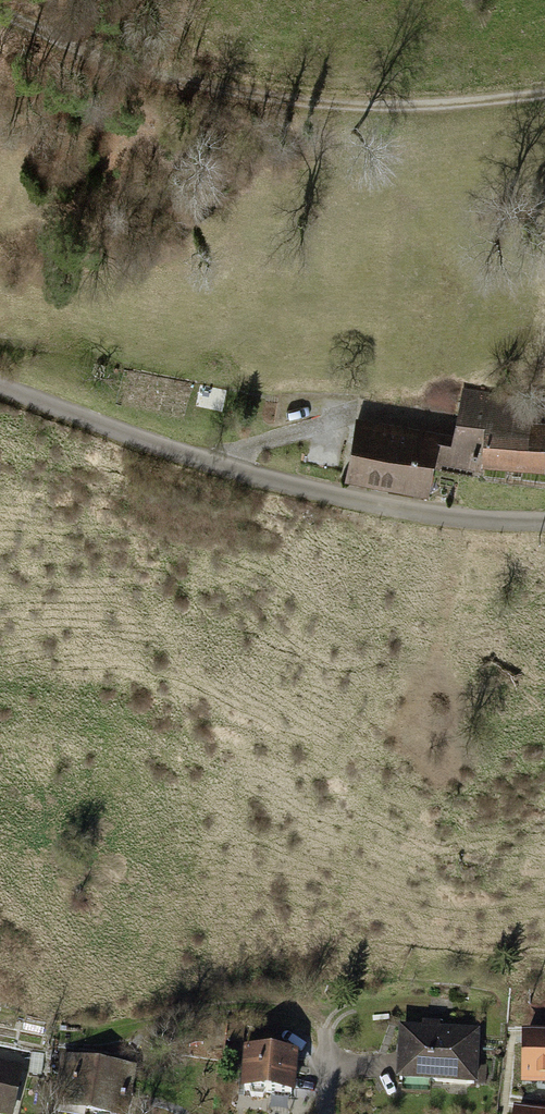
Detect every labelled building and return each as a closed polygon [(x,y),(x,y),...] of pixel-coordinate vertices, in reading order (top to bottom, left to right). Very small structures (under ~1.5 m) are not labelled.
[(356,418),(347,471),(432,487),(435,465),(485,475),(489,455),(544,465),(544,416),(535,414),(537,399),(465,386),(455,436),(356,418)] [(400,1027),(399,1083),(483,1083),(483,1028),(400,1027)] [(246,1046),(243,1092),(296,1095),(299,1049),(272,1047),(273,1031),(250,1030),(249,1046),(246,1046)] [(526,1040),(526,1083),(544,1083),(544,1040),(526,1040)] [(55,1104),(116,1113),(131,1113),(139,1064),(64,1052),(55,1104)] [(33,1070),(0,1062),(0,1113),(21,1113),(33,1070)]
